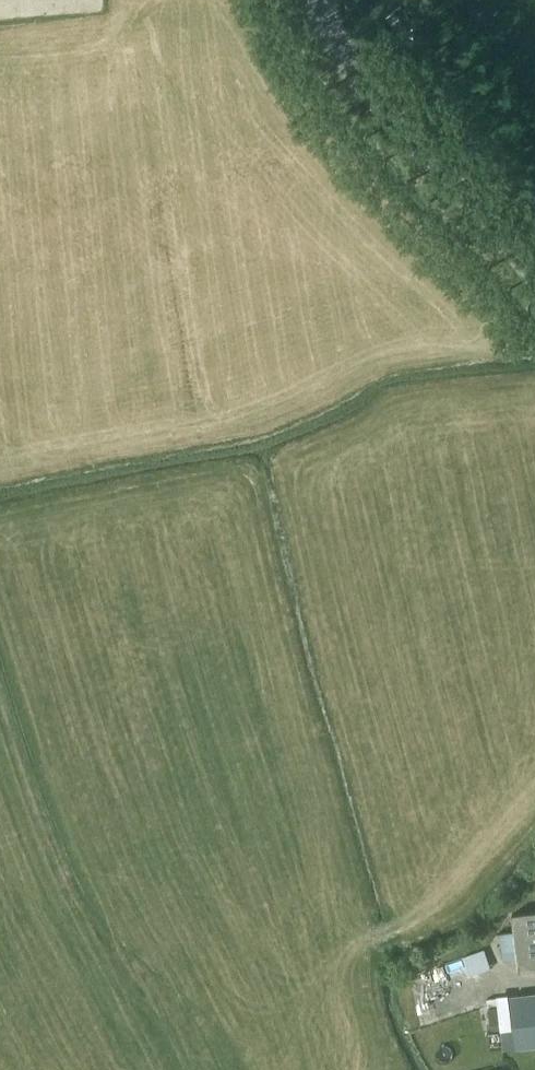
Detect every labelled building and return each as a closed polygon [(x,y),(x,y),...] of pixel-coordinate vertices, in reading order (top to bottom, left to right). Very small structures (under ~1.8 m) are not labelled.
[(512,912),(518,969),(534,967),(534,910),(512,912)] [(468,953),(473,971),(493,965),(488,947),(468,953)] [(510,995),(516,1047),(534,1044),(534,992),(510,995)]
